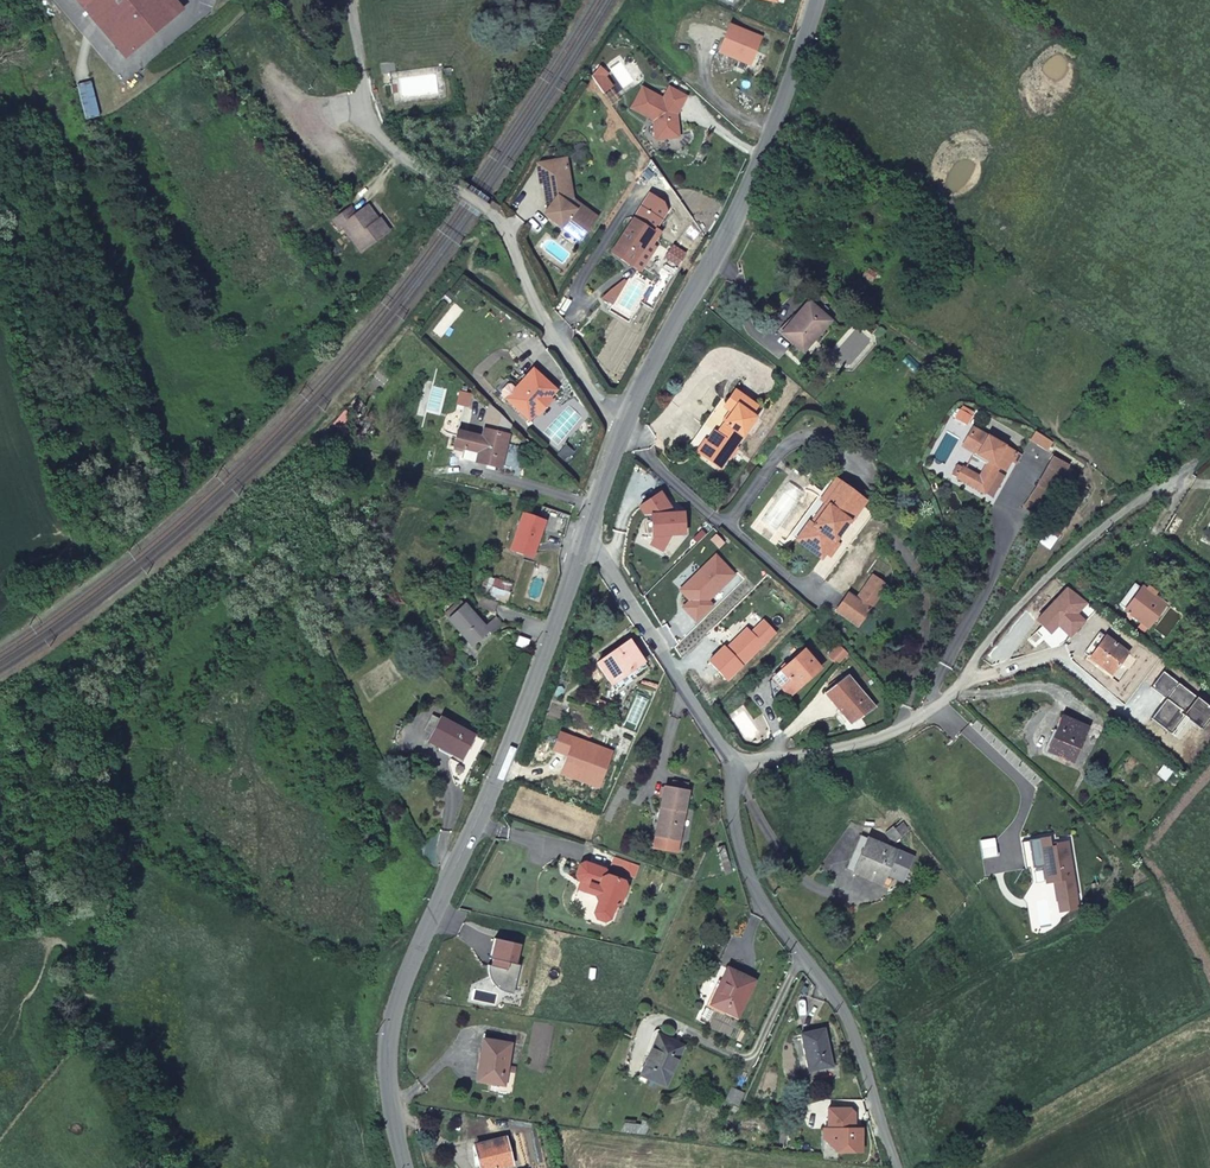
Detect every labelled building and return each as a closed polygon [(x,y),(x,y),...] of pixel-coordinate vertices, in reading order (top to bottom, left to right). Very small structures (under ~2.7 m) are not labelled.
[(128,53),(186,6),(180,0),(82,0),(128,53)] [(719,53),(751,66),(762,39),(730,26),(719,53)] [(449,61),(451,70),(458,69),(457,60),(449,61)] [(673,115),(677,115),(687,97),(669,88),(663,99),(642,88),(631,108),(653,121),(657,140),(679,138),(677,122),(673,120),(673,115)] [(574,210),(578,205),(573,201),(563,160),(538,166),(547,206),(547,208),(553,213),(549,218),(578,240),(590,222),(574,210)] [(353,205),(347,196),(329,206),(335,216),(338,215),(354,241),(383,225),(376,212),(373,214),(364,198),(353,205)] [(594,217),(578,205),(574,210),(590,222),(591,222),(594,217)] [(553,213),(547,208),(543,213),(549,218),(553,213)] [(633,219),(610,254),(629,266),(652,231),(633,219)] [(614,288),(619,291),(625,282),(623,281),(614,288)] [(602,299),(611,304),(619,291),(614,288),(602,299)] [(812,307),(784,339),(805,356),(832,324),(812,307)] [(533,426),(539,419),(554,403),(562,395),(544,378),(539,374),(520,394),(524,398),(514,409),(533,426)] [(732,390),(724,402),(732,407),(721,422),(726,426),(719,436),(713,446),(705,440),(696,452),(720,469),(735,447),(754,419),(749,415),(756,406),(732,390)] [(510,405),(514,409),(524,398),(520,394),(510,405)] [(732,407),(724,402),(718,397),(701,423),(687,445),(696,452),(705,440),(713,446),(719,436),(726,426),(721,422),(732,407)] [(541,421),(556,405),(554,403),(539,419),(541,421)] [(505,473),(516,428),(495,407),(486,442),(479,467),(505,473)] [(1019,455),(971,428),(965,440),(974,445),(971,451),(973,453),(987,461),(986,464),(979,477),(962,467),(958,474),(954,471),(952,475),(983,493),(996,471),(994,470),(996,466),(1004,470),(1009,460),(1014,463),(1019,455)] [(460,435),(456,450),(466,453),(470,437),(460,435)] [(464,463),(479,467),(486,442),(485,441),(471,438),(470,437),(466,453),(464,463)] [(961,446),(971,451),(974,445),(965,440),(961,446)] [(987,461),(973,453),(971,456),(986,464),(987,461)] [(1067,466),(1053,458),(1037,485),(1039,486),(1052,493),(1067,466)] [(957,465),(954,471),(958,474),(962,467),(957,465)] [(798,536),(825,555),(833,543),(847,523),(849,524),(864,502),(830,478),(815,500),(825,507),(811,527),(807,524),(798,536)] [(1052,493),(1039,486),(1030,499),(1041,507),(1052,493)] [(657,496),(637,510),(643,519),(638,529),(645,539),(652,538),(648,548),(661,554),(669,537),(683,536),(681,516),(672,516),(657,496)] [(1041,507),(1030,499),(1024,506),(1035,514),(1041,507)] [(789,536),(821,560),(825,555),(798,536),(807,524),(811,527),(825,507),(815,500),(789,536)] [(509,554),(530,561),(542,525),(520,518),(509,554)] [(837,545),(833,543),(825,555),(828,558),(837,545)] [(871,577),(855,601),(869,610),(885,586),(871,577)] [(507,604),(512,594),(493,587),(489,598),(507,604)] [(1069,588),(1037,620),(1051,633),(1059,625),(1061,623),(1064,626),(1062,627),(1072,637),(1087,622),(1078,614),(1089,602),(1069,588)] [(1125,612),(1148,629),(1164,608),(1141,591),(1125,612)] [(858,626),(869,610),(855,601),(846,594),(835,610),(858,626)] [(502,606),(484,599),(481,608),(499,615),(502,606)] [(459,624),(477,609),(472,603),(454,618),(459,624)] [(495,630),(477,609),(459,624),(480,649),(497,636),(501,640),(513,630),(506,620),(495,630)] [(648,663),(631,636),(599,659),(614,681),(633,668),(636,673),(648,663)] [(1104,640),(1088,660),(1110,677),(1126,657),(1104,640)] [(847,658),(839,650),(828,660),(837,668),(847,658)] [(802,654),(811,665),(814,662),(805,651),(802,654)] [(768,681),(784,699),(786,698),(818,673),(811,665),(802,654),(800,653),(768,681)] [(1165,670),(1153,686),(1171,699),(1167,705),(1165,703),(1154,718),(1170,730),(1183,712),(1206,728),(1209,722),(1209,703),(1165,670)] [(858,728),(879,709),(850,679),(829,697),(858,728)] [(441,721),(428,745),(461,765),(475,741),(441,721)] [(1050,753),(1075,764),(1087,730),(1064,721),(1050,753)] [(663,788),(659,807),(663,808),(657,838),(678,843),(688,794),(663,788)] [(1056,836),(1029,843),(1036,869),(1054,865),(1059,882),(1066,880),(1070,899),(1089,894),(1084,874),(1079,875),(1075,857),(1079,856),(1075,838),(1064,841),(1063,837),(1056,838),(1056,836)] [(914,861),(861,842),(851,870),(859,873),(856,881),(892,893),(896,882),(905,885),(914,861)] [(1084,874),(1079,856),(1075,857),(1079,875),(1084,874)] [(623,894),(618,887),(603,881),(601,877),(581,869),(576,871),(572,881),(575,886),(585,890),(591,892),(588,901),(592,902),(594,908),(590,920),(592,923),(599,926),(602,927),(604,926),(607,926),(607,925),(609,921),(611,916),(617,913),(622,897),(623,894)] [(582,898),(588,901),(591,892),(585,890),(582,898)] [(506,1000),(513,1001),(519,972),(515,971),(519,952),(493,946),(489,966),(491,967),(490,973),(487,973),(487,977),(487,982),(489,988),(494,993),(499,997),(506,1000)] [(736,1020),(753,983),(727,971),(710,1008),(736,1020)] [(811,1065),(836,1060),(827,1020),(803,1026),(811,1065)] [(664,1088),(680,1050),(657,1039),(639,1078),(664,1088)] [(506,1073),(515,1075),(516,1069),(507,1068),(509,1049),(483,1046),(478,1086),(491,1087),(504,1089),(506,1073)] [(490,1096),(512,1099),(515,1075),(506,1073),(504,1089),(491,1087),(490,1096)] [(836,1147),(844,1154),(869,1155),(870,1131),(862,1131),(862,1128),(862,1116),(855,1108),(833,1108),(833,1130),(836,1130),(836,1147)] [(503,1142),(476,1149),(481,1167),(509,1167),(503,1142)]
